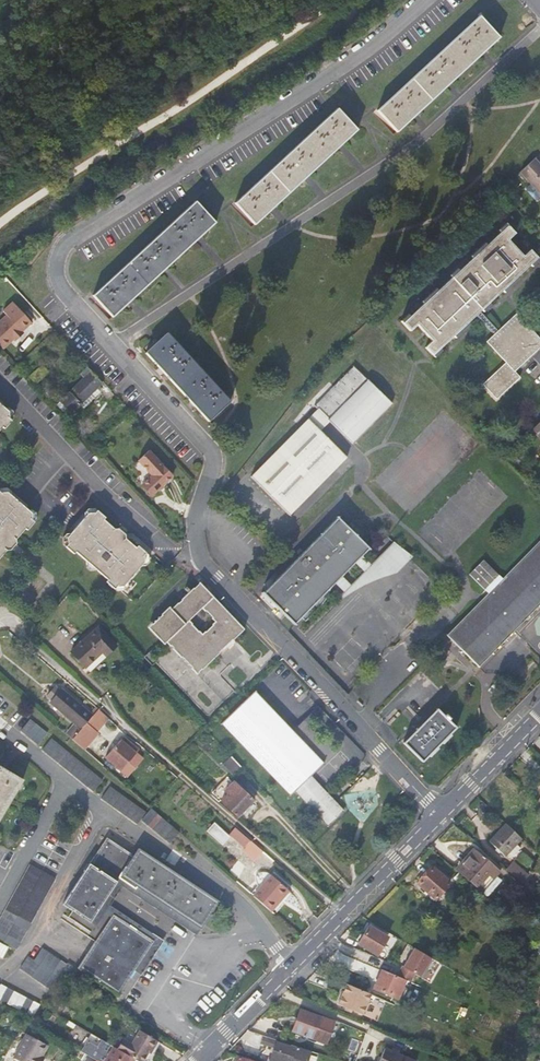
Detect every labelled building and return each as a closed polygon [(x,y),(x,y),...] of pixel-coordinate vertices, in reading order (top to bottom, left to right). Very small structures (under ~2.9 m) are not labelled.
[(480,16),(378,111),(398,132),(500,38),(480,16)] [(337,108),(234,203),(255,225),(357,130),(337,108)] [(534,159),(521,171),(539,193),(539,166),(536,162),(534,159)] [(470,198),(479,209),(489,200),(479,190),(470,198)] [(215,222),(196,200),(93,295),(112,317),(215,222)] [(433,355),(474,316),(479,312),(491,301),(537,258),(530,250),(523,256),(508,240),(515,234),(507,226),(403,322),(411,331),(417,324),(432,341),(426,347),(433,355)] [(12,303),(3,312),(6,316),(0,322),(0,346),(3,349),(11,341),(19,333),(31,323),(12,303)] [(497,331),(479,312),(474,316),(493,335),(497,331)] [(493,335),(486,341),(506,362),(483,384),(497,398),(520,377),(519,377),(514,371),(539,347),(539,339),(516,314),(497,331),(493,335)] [(22,336),(19,333),(11,341),(14,344),(22,336)] [(230,401),(167,333),(146,353),(208,421),(230,401)] [(31,375),(38,383),(48,373),(42,366),(31,375)] [(354,366),(315,405),(319,410),(251,478),(289,516),(347,459),(321,433),(332,423),(352,443),(391,403),(354,366)] [(86,369),(80,375),(83,378),(60,400),(72,412),(101,385),(86,369)] [(12,415),(0,404),(0,429),(12,415)] [(531,429),(539,438),(539,421),(531,429)] [(139,461),(151,475),(141,485),(152,496),(173,476),(150,452),(139,461)] [(35,517),(3,490),(0,494),(0,557),(35,517)] [(125,586),(141,567),(142,555),(90,511),(63,542),(109,581),(107,583),(116,591),(117,589),(114,587),(125,586)] [(368,547),(337,517),(336,519),(337,520),(265,593),(264,591),(262,593),(295,625),(296,623),(301,617),(305,621),(319,607),(322,604),(325,600),(327,596),(329,592),(330,588),(335,583),(342,576),(351,585),(364,572),(355,562),(362,556),(367,550),(368,551),(370,549),(368,547)] [(503,579),(484,559),(469,573),(489,593),(448,634),(447,634),(446,635),(479,668),(480,666),(479,665),(539,603),(539,542),(503,579)] [(407,562),(387,548),(373,562),(371,565),(362,556),(355,562),(364,572),(351,585),(342,576),(335,583),(342,590),(344,592),(337,599),(339,601),(344,596),(350,591),(356,588),(362,585),(369,582),(376,580),(383,579),(391,579),(407,562)] [(153,628),(198,674),(227,646),(234,639),(244,629),(212,597),(199,583),(153,628)] [(116,646),(99,628),(71,651),(86,668),(103,652),(106,656),(116,646)] [(71,731),(77,736),(87,723),(92,717),(93,716),(62,689),(50,704),(75,726),(71,731)] [(343,811),(310,776),(325,763),(323,762),(322,763),(256,694),(257,693),(255,691),(220,724),(221,725),(223,725),(289,793),(288,794),(289,796),(294,791),(327,826),(343,811)] [(437,711),(405,742),(404,741),(403,742),(422,762),(423,760),(422,759),(453,728),(454,729),(456,728),(438,709),(436,710),(437,711)] [(93,716),(92,717),(103,726),(109,718),(107,717),(98,710),(93,716)] [(97,732),(103,726),(92,717),(87,723),(97,732)] [(97,732),(87,723),(77,736),(73,740),(79,746),(84,750),(98,733),(97,732)] [(121,739),(104,758),(120,772),(122,770),(128,775),(143,758),(137,753),(139,749),(124,736),(121,739)] [(52,739),(42,751),(94,793),(103,781),(52,739)] [(234,776),(242,768),(231,757),(223,764),(234,776)] [(23,780),(0,766),(0,818),(23,780)] [(254,800),(235,781),(224,792),(227,795),(221,801),(237,817),(254,800)] [(110,786),(101,799),(137,824),(147,812),(110,786)] [(170,844),(180,833),(152,808),(142,820),(170,844)] [(517,843),(522,838),(506,822),(489,841),(505,856),(508,853),(512,857),(521,847),(517,843)] [(215,823),(207,831),(223,845),(230,836),(215,823)] [(251,841),(235,828),(231,832),(246,846),(251,841)] [(98,937),(103,931),(91,923),(121,878),(200,931),(219,901),(139,849),(134,856),(107,837),(63,904),(73,911),(79,915),(74,921),(98,937)] [(251,842),(246,846),(242,851),(253,860),(261,851),(251,842)] [(475,849),(456,870),(487,896),(501,880),(496,876),(499,871),(475,849)] [(417,867),(426,875),(432,868),(424,860),(417,867)] [(514,863),(507,870),(522,883),(528,877),(514,863)] [(432,868),(426,875),(418,884),(435,900),(450,883),(433,868),(432,868)] [(0,919),(0,940),(17,949),(49,891),(36,885),(40,878),(27,870),(0,919)] [(271,875),(261,887),(253,896),(271,911),(288,890),(271,875)] [(197,936),(200,931),(121,878),(91,923),(103,931),(113,915),(154,941),(135,970),(141,975),(164,941),(110,906),(122,886),(176,922),(197,936)] [(257,884),(249,893),(253,896),(261,887),(257,884)] [(68,918),(74,921),(79,915),(73,911),(68,918)] [(113,915),(103,931),(98,937),(78,969),(118,995),(135,970),(154,941),(113,915)] [(388,936),(369,925),(358,944),(377,955),(388,936)] [(397,973),(397,977),(406,980),(411,983),(411,978),(414,973),(419,976),(431,957),(414,947),(403,966),(402,966),(397,973)] [(29,956),(19,969),(49,990),(67,965),(43,948),(34,960),(29,956)] [(398,998),(406,980),(397,977),(381,970),(374,988),(398,998)] [(0,985),(0,1000),(33,1018),(40,1005),(1,984),(0,985)] [(361,1014),(370,994),(346,984),(337,1004),(361,1014)] [(300,1009),(291,1030),(323,1043),(332,1023),(300,1009)] [(73,1022),(69,1028),(79,1035),(83,1028),(73,1022)] [(133,1025),(124,1038),(132,1043),(140,1030),(133,1025)] [(133,1058),(118,1048),(94,1034),(83,1028),(79,1035),(69,1028),(62,1040),(75,1048),(99,1060),(132,1060),(133,1058)] [(118,1048),(133,1058),(139,1060),(141,1060),(149,1048),(152,1049),(158,1040),(140,1030),(132,1043),(124,1038),(118,1048)] [(49,1046),(27,1034),(14,1058),(20,1060),(42,1060),(41,1060),(43,1056),(49,1046)] [(309,1051),(292,1045),(291,1047),(276,1041),(276,1040),(265,1037),(263,1036),(260,1044),(273,1048),(269,1060),(306,1060),(309,1051)] [(388,1049),(383,1047),(379,1056),(378,1060),(413,1060),(415,1058),(395,1051),(388,1049)]
